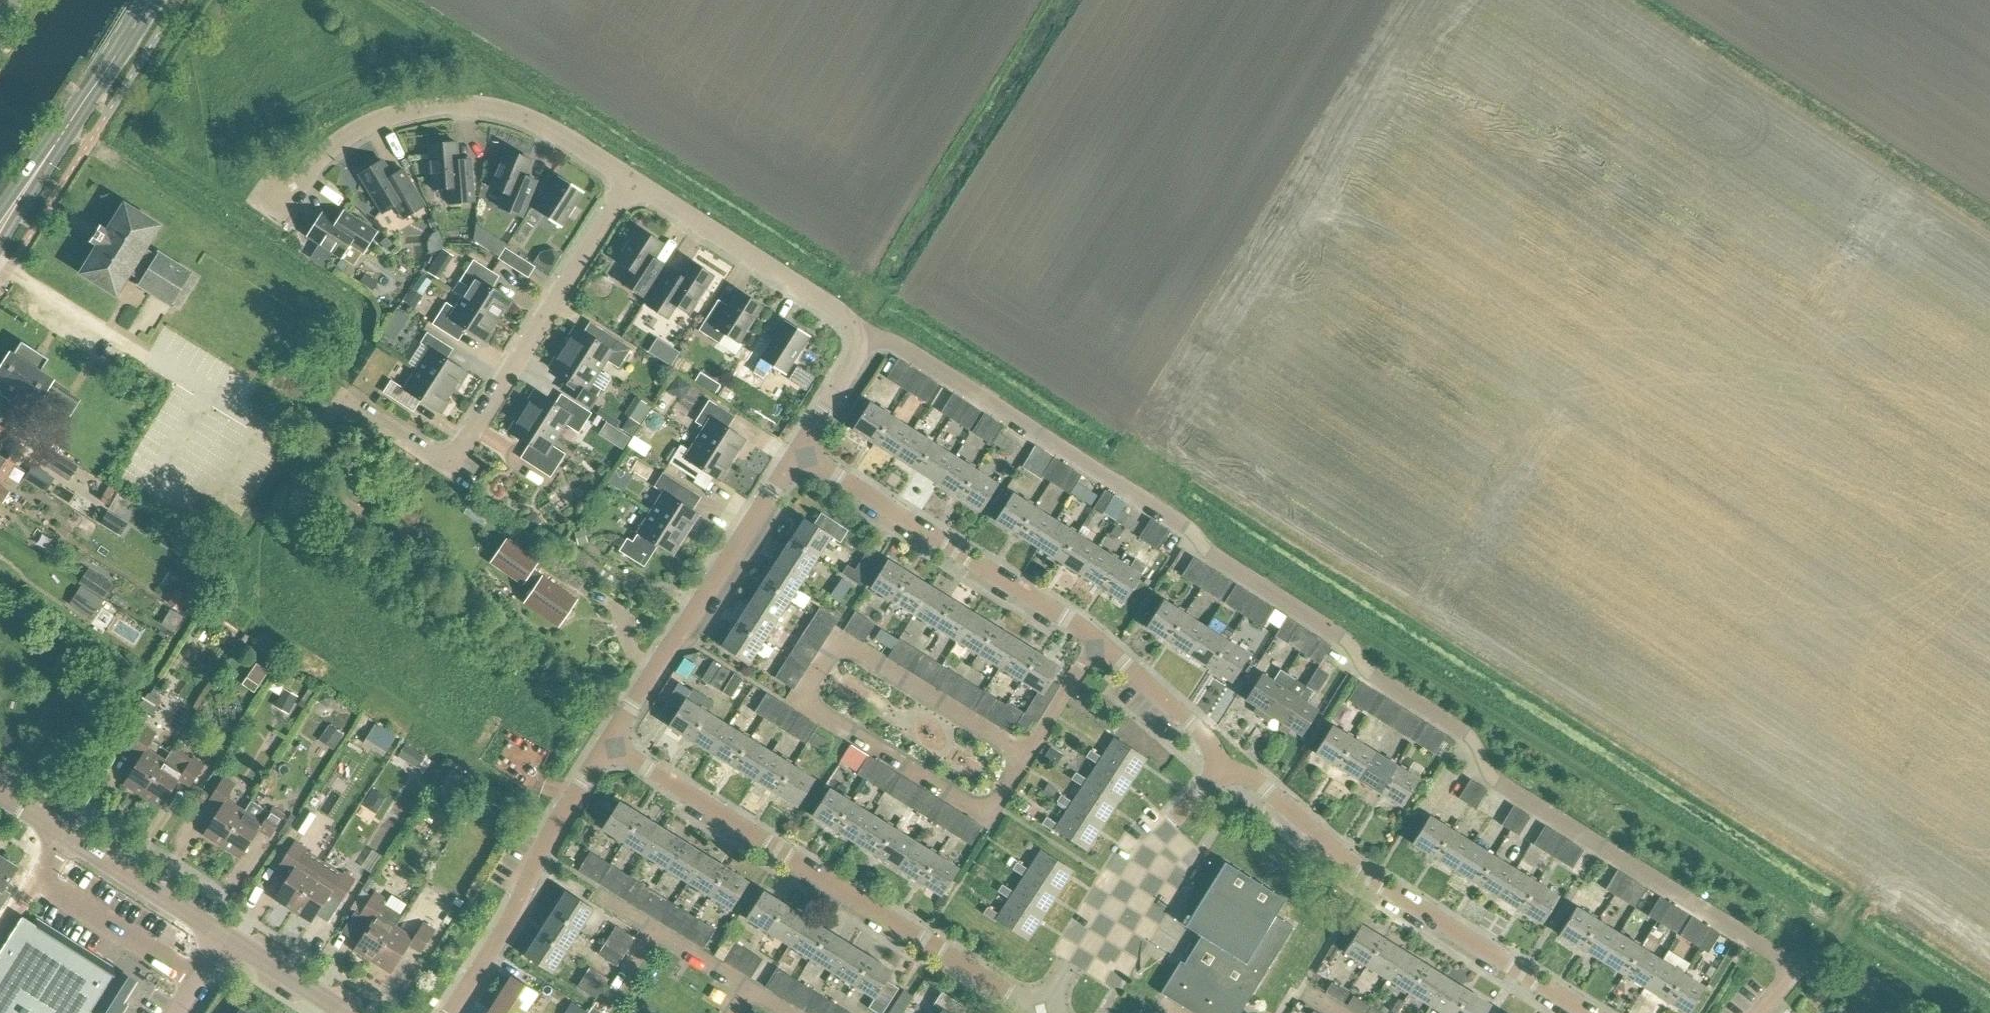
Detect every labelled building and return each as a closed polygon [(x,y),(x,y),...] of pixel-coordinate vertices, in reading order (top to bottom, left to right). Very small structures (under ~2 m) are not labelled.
[(458,161),(456,142),(429,145),(431,162),(428,162),(429,174),(432,174),(433,190),(449,188),(450,204),(474,202),(470,160),(458,161)] [(505,193),(499,208),(521,217),(536,181),(525,176),(531,160),(506,150),(491,187),(505,193)] [(402,169),(391,175),(382,161),(359,175),(382,213),(396,205),(404,219),(424,206),(402,169)] [(569,217),(576,207),(574,206),(582,192),(559,178),(537,212),(560,226),(567,216),(569,217)] [(161,224),(125,202),(107,230),(101,226),(91,241),(97,245),(80,273),(117,295),(133,270),(143,277),(138,284),(172,305),(193,271),(159,250),(156,256),(145,249),(152,238),(161,224)] [(322,213),(308,236),(318,243),(332,251),(342,258),(354,266),(362,252),(363,253),(376,233),(351,216),(343,211),(336,222),(322,213)] [(434,218),(428,220),(431,228),(437,226),(434,218)] [(662,243),(639,229),(631,242),(629,241),(622,251),(624,252),(617,263),(631,271),(622,284),(642,297),(663,265),(652,258),(662,243)] [(387,253),(394,247),(385,237),(378,243),(387,253)] [(528,278),(535,267),(505,248),(498,259),(528,278)] [(462,298),(497,320),(503,310),(505,312),(512,301),(492,288),(499,277),(473,260),(460,282),(469,288),(462,298)] [(435,261),(427,272),(438,279),(446,267),(435,261)] [(676,306),(689,314),(713,276),(690,261),(681,276),(670,270),(647,306),(667,319),(676,306)] [(365,274),(360,283),(372,291),(378,283),(365,274)] [(415,309),(423,296),(412,289),(404,302),(415,309)] [(738,343),(761,307),(738,292),(725,313),(714,307),(699,331),(719,343),(725,334),(738,343)] [(490,330),(497,320),(462,298),(455,309),(446,303),(432,324),(458,341),(466,329),(486,342),(493,332),(490,330)] [(398,310),(390,322),(401,329),(409,317),(398,310)] [(565,349),(599,371),(606,361),(619,368),(631,349),(590,322),(584,332),(576,327),(569,338),(571,339),(565,349)] [(800,351),(808,337),(785,322),(771,345),(760,338),(743,366),(763,379),(772,365),(785,374),(793,361),(795,362),(802,352),(800,351)] [(417,369),(451,391),(458,381),(460,383),(467,372),(447,359),(453,349),(427,333),(421,343),(430,349),(417,369)] [(655,347),(678,362),(687,347),(664,333),(655,347)] [(0,375),(0,394),(14,403),(22,389),(40,400),(41,399),(70,417),(81,400),(51,382),(52,381),(41,374),(49,360),(43,356),(21,342),(21,343),(20,344),(12,356),(10,355),(0,372),(0,375)] [(592,383),(599,371),(565,349),(559,359),(556,357),(549,368),(570,381),(563,391),(589,407),(601,389),(592,383)] [(906,391),(918,372),(909,367),(897,386),(906,391)] [(445,401),(451,391),(417,369),(404,389),(391,381),(383,393),(413,412),(421,400),(441,413),(448,403),(445,401)] [(918,372),(906,391),(925,403),(937,384),(918,372)] [(711,379),(705,387),(715,394),(720,385),(711,379)] [(524,413),(559,435),(565,425),(579,433),(591,413),(561,394),(555,404),(535,391),(528,402),(530,403),(524,413)] [(645,420),(657,401),(644,392),(632,411),(645,420)] [(948,419),(961,399),(952,393),(940,413),(948,419)] [(961,399),(948,419),(968,431),(980,411),(961,399)] [(698,439),(732,461),(745,440),(727,429),(735,417),(709,401),(695,422),(705,428),(698,439)] [(873,444),(890,417),(868,403),(851,430),(873,444)] [(552,446),(559,435),(524,413),(518,423),(515,422),(509,432),(529,445),(521,458),(550,477),(565,454),(552,446)] [(993,443),(999,433),(1004,426),(984,413),(971,433),(991,446),(993,443)] [(894,457),(911,430),(890,417),(873,444),(894,457)] [(635,436),(642,425),(632,419),(625,429),(635,436)] [(911,430),(894,457),(915,471),(932,443),(911,430)] [(622,432),(615,444),(622,448),(629,437),(622,432)] [(1010,454),(1017,444),(999,433),(993,443),(1010,454)] [(12,463),(21,448),(0,435),(0,456),(12,463)] [(719,481),(732,461),(698,439),(690,451),(681,445),(669,463),(695,479),(701,469),(713,477),(719,481)] [(937,484),(954,457),(932,443),(915,471),(937,484)] [(70,481),(78,468),(49,451),(41,464),(70,481)] [(3,477),(12,463),(0,456),(0,475),(3,477)] [(958,498),(975,471),(954,457),(937,484),(958,498)] [(1049,482),(1062,462),(1053,457),(1041,476),(1049,482)] [(1062,462),(1049,482),(1069,494),(1081,475),(1062,462)] [(47,493),(54,480),(34,468),(26,481),(47,493)] [(975,471),(958,498),(980,512),(997,484),(975,471)] [(698,514),(680,503),(689,490),(663,473),(654,487),(663,493),(651,513),(685,535),(698,514)] [(1094,494),(1077,483),(1071,493),(1088,504),(1094,494)] [(19,499),(0,487),(0,501),(12,509),(19,499)] [(1102,516),(1113,497),(1105,492),(1093,510),(1102,516)] [(1015,535),(1033,507),(1012,493),(994,521),(1015,535)] [(1037,549),(1054,521),(1033,507),(1015,535),(1037,549)] [(120,537),(128,525),(107,512),(99,523),(120,537)] [(533,530),(544,521),(538,512),(526,522),(533,530)] [(1133,533),(1139,524),(1121,512),(1115,521),(1133,533)] [(672,555),(685,535),(651,513),(638,533),(638,534),(633,542),(627,539),(619,551),(644,567),(657,546),(672,555)] [(790,540),(817,557),(829,538),(839,544),(847,531),(820,513),(812,525),(803,519),(790,540)] [(1159,551),(1170,533),(1149,520),(1138,538),(1159,551)] [(1058,562),(1076,534),(1054,521),(1037,549),(1058,562)] [(1081,525),(1076,534),(1083,539),(1089,530),(1081,525)] [(1114,527),(1110,534),(1117,539),(1122,532),(1114,527)] [(578,530),(572,538),(581,544),(584,539),(583,533),(578,530)] [(1079,575),(1097,548),(1076,534),(1058,562),(1079,575)] [(776,561),(803,579),(817,557),(790,540),(776,561)] [(543,579),(531,571),(537,563),(506,542),(493,562),(536,591),(527,603),(559,624),(575,600),(543,579)] [(1102,590),(1119,562),(1097,548),(1079,575),(1102,590)] [(1201,590),(1212,572),(1192,558),(1180,576),(1201,590)] [(891,601),(908,574),(886,560),(869,588),(891,601)] [(789,600),(803,579),(776,561),(762,583),(789,600)] [(1124,604),(1142,576),(1119,562),(1102,590),(1124,604)] [(866,578),(854,571),(847,566),(841,575),(860,586),(866,578)] [(106,602),(115,588),(88,571),(79,585),(106,602)] [(1212,572),(1201,590),(1219,601),(1231,584),(1212,572)] [(913,614),(929,587),(908,574),(891,601),(913,614)] [(840,604),(851,586),(841,580),(830,598),(840,604)] [(775,621),(789,600),(762,583),(749,604),(775,621)] [(1243,617),(1254,599),(1235,586),(1223,604),(1243,617)] [(934,628),(951,600),(929,587),(913,614),(934,628)] [(81,588),(71,604),(94,620),(105,603),(81,588)] [(1254,599),(1243,617),(1251,623),(1263,605),(1254,599)] [(951,600),(934,628),(956,641),(973,614),(951,600)] [(1167,642),(1184,614),(1163,601),(1145,628),(1167,642)] [(762,642),(775,621),(749,604),(735,625),(762,642)] [(820,610),(815,617),(833,628),(837,621),(820,610)] [(862,642),(874,624),(855,612),(843,630),(862,642)] [(179,614),(171,627),(178,631),(186,619),(179,614)] [(978,654),(994,627),(973,614),(956,641),(978,654)] [(1184,614),(1167,642),(1188,656),(1206,628),(1184,614)] [(815,617),(802,638),(819,649),(833,628),(815,617)] [(1286,618),(1273,639),(1284,646),(1297,626),(1286,618)] [(748,664),(762,642),(735,625),(721,646),(748,664)] [(203,643),(209,632),(200,627),(194,638),(203,643)] [(999,668),(1016,640),(994,627),(978,654),(999,668)] [(1209,669),(1227,642),(1206,628),(1188,656),(1209,669)] [(892,650),(898,641),(880,630),(874,640),(892,650)] [(802,638),(788,660),(806,671),(819,649),(802,638)] [(1016,640),(999,668),(1021,681),(1037,654),(1016,640)] [(909,670),(919,654),(898,641),(892,650),(887,658),(909,670)] [(1309,661),(1318,667),(1330,647),(1322,641),(1309,661)] [(1227,642),(1209,669),(1230,683),(1248,656),(1227,642)] [(931,683),(941,666),(919,654),(909,670),(931,683)] [(1006,705),(996,722),(1011,732),(1015,725),(1025,732),(1033,720),(1037,723),(1059,686),(1051,681),(1060,667),(1037,654),(1021,681),(1037,691),(1022,715),(1006,705)] [(806,671),(788,660),(776,679),(793,690),(806,671)] [(708,683),(717,688),(729,669),(720,663),(708,683)] [(256,666),(247,679),(258,687),(267,673),(256,666)] [(952,696),(962,680),(941,666),(931,683),(952,696)] [(114,689),(124,674),(115,668),(105,683),(114,689)] [(1261,718),(1287,676),(1280,671),(1273,682),(1261,675),(1245,700),(1256,708),(1253,713),(1261,718)] [(722,692),(730,697),(742,678),(734,673),(722,692)] [(1269,722),(1272,718),(1282,724),(1305,687),(1287,676),(1261,718),(1269,722)] [(962,680),(952,696),(974,709),(984,693),(962,680)] [(1367,715),(1379,696),(1358,683),(1346,702),(1367,715)] [(690,739),(708,712),(685,699),(690,691),(678,684),(661,712),(673,719),(668,726),(690,739)] [(1305,687),(1282,724),(1279,729),(1288,734),(1291,729),(1301,736),(1317,710),(1307,704),(1314,692),(1305,687)] [(323,691),(317,702),(323,705),(330,702),(333,698),(323,691)] [(996,722),(1006,705),(984,693),(974,709),(996,722)] [(288,712),(294,699),(283,694),(277,708),(288,712)] [(754,713),(762,719),(774,699),(766,694),(754,713)] [(1389,729),(1401,710),(1379,696),(1367,715),(1389,729)] [(762,719),(784,732),(796,713),(774,699),(762,719)] [(1411,743),(1423,723),(1401,710),(1389,729),(1411,743)] [(711,753),(728,725),(708,712),(690,739),(711,753)] [(804,745),(807,741),(814,730),(817,726),(796,713),(784,732),(804,745)] [(142,797),(165,761),(146,749),(156,734),(137,722),(123,744),(141,756),(123,785),(142,797)] [(1423,723),(1411,743),(1432,756),(1444,737),(1423,723)] [(375,725),(368,737),(387,750),(395,738),(375,725)] [(728,725),(711,753),(733,766),(750,739),(728,725)] [(334,750),(343,736),(329,727),(320,741),(334,750)] [(1335,767),(1352,740),(1331,727),(1314,754),(1335,767)] [(814,730),(807,741),(824,752),(831,741),(814,730)] [(754,780),(771,752),(750,739),(733,766),(754,780)] [(1097,765),(1128,786),(1145,760),(1114,740),(1102,758),(1090,750),(1086,758),(1097,765)] [(1352,740),(1335,767),(1356,780),(1373,753),(1352,740)] [(863,783),(876,762),(849,744),(838,762),(857,774),(855,777),(863,783)] [(424,759),(404,747),(397,758),(416,771),(424,759)] [(1051,747),(1044,758),(1056,766),(1063,755),(1051,747)] [(173,748),(165,761),(142,797),(161,809),(179,780),(190,788),(204,765),(193,758),(192,760),(173,748)] [(771,752),(754,780),(776,793),(793,766),(771,752)] [(1379,794),(1395,767),(1373,753),(1356,780),(1379,794)] [(876,762),(863,783),(885,796),(898,775),(876,762)] [(1071,779),(1083,787),(1114,807),(1128,786),(1097,765),(1087,780),(1076,773),(1071,779)] [(793,766),(776,793),(798,807),(815,780),(793,766)] [(1395,767),(1379,794),(1401,808),(1418,781),(1395,767)] [(898,775),(885,796),(906,810),(919,789),(898,775)] [(222,847),(244,812),(226,800),(235,785),(223,778),(209,800),(221,807),(203,835),(222,847)] [(1467,805),(1478,787),(1470,782),(1459,800),(1467,805)] [(1049,784),(1044,792),(1053,798),(1058,790),(1049,784)] [(1068,809),(1100,829),(1114,807),(1083,787),(1073,803),(1061,795),(1057,802),(1068,809)] [(1478,787),(1467,805),(1476,810),(1487,792),(1478,787)] [(834,829),(851,802),(829,788),(812,816),(834,829)] [(919,789),(906,810),(927,823),(941,803),(919,789)] [(624,842),(641,815),(618,801),(602,828),(624,842)] [(251,802),(244,812),(222,847),(240,859),(258,831),(269,838),(283,816),(272,808),(269,813),(251,802)] [(855,843),(872,815),(851,802),(834,829),(855,843)] [(941,803),(927,823),(949,837),(962,816),(941,803)] [(303,808),(291,826),(303,834),(315,816),(303,808)] [(1510,831),(1521,813),(1513,808),(1502,826),(1510,831)] [(1086,850),(1100,829),(1068,809),(1058,825),(1047,818),(1042,824),(1054,832),(1055,830),(1086,850)] [(1521,813),(1510,831),(1518,836),(1530,818),(1521,813)] [(645,855),(662,828),(641,815),(624,842),(645,855)] [(872,815),(855,843),(877,856),(894,829),(872,815)] [(962,816),(949,837),(966,848),(979,827),(962,816)] [(1433,858),(1450,831),(1428,818),(1411,845),(1433,858)] [(667,868),(684,841),(662,828),(645,855),(667,868)] [(1552,857),(1563,839),(1545,828),(1534,846),(1552,857)] [(898,869),(915,842),(894,829),(877,856),(898,869)] [(1455,872),(1472,845),(1450,831),(1433,858),(1455,872)] [(1563,839),(1552,857),(1573,870),(1584,852),(1563,839)] [(684,841),(667,868),(688,882),(705,855),(684,841)] [(315,876),(324,862),(305,850),(306,849),(294,842),(280,864),(292,871),(274,900),(292,911),(315,876)] [(920,883),(937,856),(915,842),(898,869),(920,883)] [(1472,845),(1455,872),(1476,885),(1493,858),(1472,845)] [(573,864),(578,856),(564,848),(560,856),(573,864)] [(1021,861),(1015,870),(1024,877),(1055,897),(1072,872),(1041,851),(1030,868),(1021,861)] [(598,883),(610,865),(591,853),(580,872),(598,883)] [(709,895),(726,868),(705,855),(688,882),(709,895)] [(937,856),(920,883),(942,897),(959,869),(937,856)] [(1012,869),(1018,860),(1012,856),(1006,865),(1011,868),(1012,869)] [(10,894),(3,889),(17,868),(0,858),(0,910),(10,894)] [(1498,899),(1515,872),(1493,858),(1476,885),(1498,899)] [(315,876),(292,911),(311,923),(329,895),(341,902),(355,881),(343,873),(342,874),(324,862),(315,876)] [(1293,927),(1275,916),(1285,900),(1225,863),(1186,926),(1198,934),(1161,993),(1193,1012),(1240,1012),(1293,927)] [(610,865),(598,883),(620,897),(631,878),(610,865)] [(726,868),(709,895),(731,909),(748,882),(726,868)] [(1520,912),(1536,885),(1515,872),(1498,899),(1520,912)] [(1613,895),(1624,877),(1617,872),(1606,890),(1613,895)] [(1010,899),(1041,919),(1055,897),(1024,877),(1014,892),(1003,885),(998,892),(1010,899)] [(1624,877),(1613,895),(1621,900),(1633,882),(1624,877)] [(641,910),(653,891),(631,878),(620,897),(641,910)] [(1536,885),(1520,912),(1541,926),(1558,899),(1536,885)] [(395,926),(401,916),(383,905),(385,900),(373,892),(371,896),(361,890),(350,908),(356,912),(342,933),(358,943),(353,951),(372,962),(395,926)] [(767,931),(785,904),(763,890),(746,918),(767,931)] [(663,923),(674,904),(653,891),(641,910),(663,923)] [(552,914),(579,931),(592,909),(566,892),(552,914)] [(456,898),(453,904),(460,908),(464,902),(456,898)] [(1028,939),(1041,919),(1010,899),(1000,915),(988,907),(984,914),(995,922),(997,919),(1028,939)] [(1657,923),(1668,905),(1659,900),(1649,918),(1657,923)] [(684,936),(696,917),(674,904),(663,923),(684,936)] [(789,945),(806,917),(785,904),(767,931),(789,945)] [(1668,905),(1657,923),(1677,934),(1687,916),(1668,905)] [(1579,949),(1596,922),(1575,909),(1558,936),(1579,949)] [(565,952),(579,931),(552,914),(539,935),(565,952)] [(119,1000),(121,1002),(131,985),(21,915),(0,948),(0,1012),(111,1012),(119,1000)] [(395,926),(372,962),(390,974),(409,945),(420,953),(434,931),(422,924),(413,938),(395,927),(401,916),(395,926)] [(696,917),(684,936),(704,948),(716,930),(696,917)] [(811,958),(828,931),(806,917),(789,945),(811,958)] [(1698,948),(1710,930),(1691,918),(1680,936),(1698,948)] [(1596,922),(1579,949),(1601,962),(1618,935),(1596,922)] [(1366,966),(1382,939),(1361,925),(1344,952),(1366,966)] [(604,946),(623,958),(634,938),(616,927),(604,946)] [(1710,930),(1698,948),(1708,954),(1719,936),(1710,930)] [(828,931),(811,958),(832,972),(849,944),(828,931)] [(552,973),(565,952),(539,935),(525,957),(552,973)] [(1623,976),(1639,949),(1618,935),(1601,962),(1623,976)] [(1387,979),(1404,952),(1382,939),(1366,966),(1387,979)] [(724,961),(742,972),(753,954),(735,943),(724,961)] [(854,985),(871,958),(849,944),(832,972),(854,985)] [(617,967),(623,958),(604,946),(598,955),(617,967)] [(1644,989),(1660,962),(1639,949),(1623,976),(1644,989)] [(1408,993),(1425,966),(1404,952),(1387,979),(1408,993)] [(753,954),(742,972),(751,977),(762,960),(753,954)] [(854,985),(875,998),(869,1008),(877,1012),(884,1012),(899,988),(887,981),(893,972),(871,958),(854,985)] [(1665,1002),(1682,975),(1660,962),(1644,989),(1665,1002)] [(1322,964),(1316,973),(1325,979),(1328,975),(1327,967),(1322,964)] [(1430,1006),(1447,979),(1425,966),(1408,993),(1430,1006)] [(1709,979),(1715,969),(1709,966),(1704,975),(1709,979)] [(583,978),(602,989),(608,979),(589,968),(583,978)] [(787,1000),(798,983),(777,970),(766,987),(787,1000)] [(1665,1002),(1683,1012),(1689,1012),(1704,989),(1682,975),(1665,1002)] [(521,1012),(524,1012),(529,1004),(543,1012),(566,1012),(567,1012),(512,976),(498,998),(521,1012)] [(1468,992),(1447,979),(1430,1006),(1441,1012),(1455,1012),(1468,992)] [(787,1000),(808,1012),(809,1012),(819,996),(798,983),(787,1000)] [(1343,1005),(1349,995),(1331,984),(1326,994),(1343,1005)] [(901,1012),(902,1012),(913,997),(904,991),(893,1008),(901,1012)] [(966,1008),(942,992),(934,1005),(942,1010),(940,1012),(963,1012),(966,1008)] [(1468,992),(1455,1012),(1485,1012),(1490,1006),(1468,992)] [(841,1009),(819,996),(809,1012),(838,1012),(841,1009)] [(498,998),(488,1012),(521,1012),(498,998)] [(1370,1008),(1353,998),(1347,1008),(1356,1012),(1366,1012),(1370,1008)] [(569,1012),(586,1012),(575,1004),(569,1012)]
